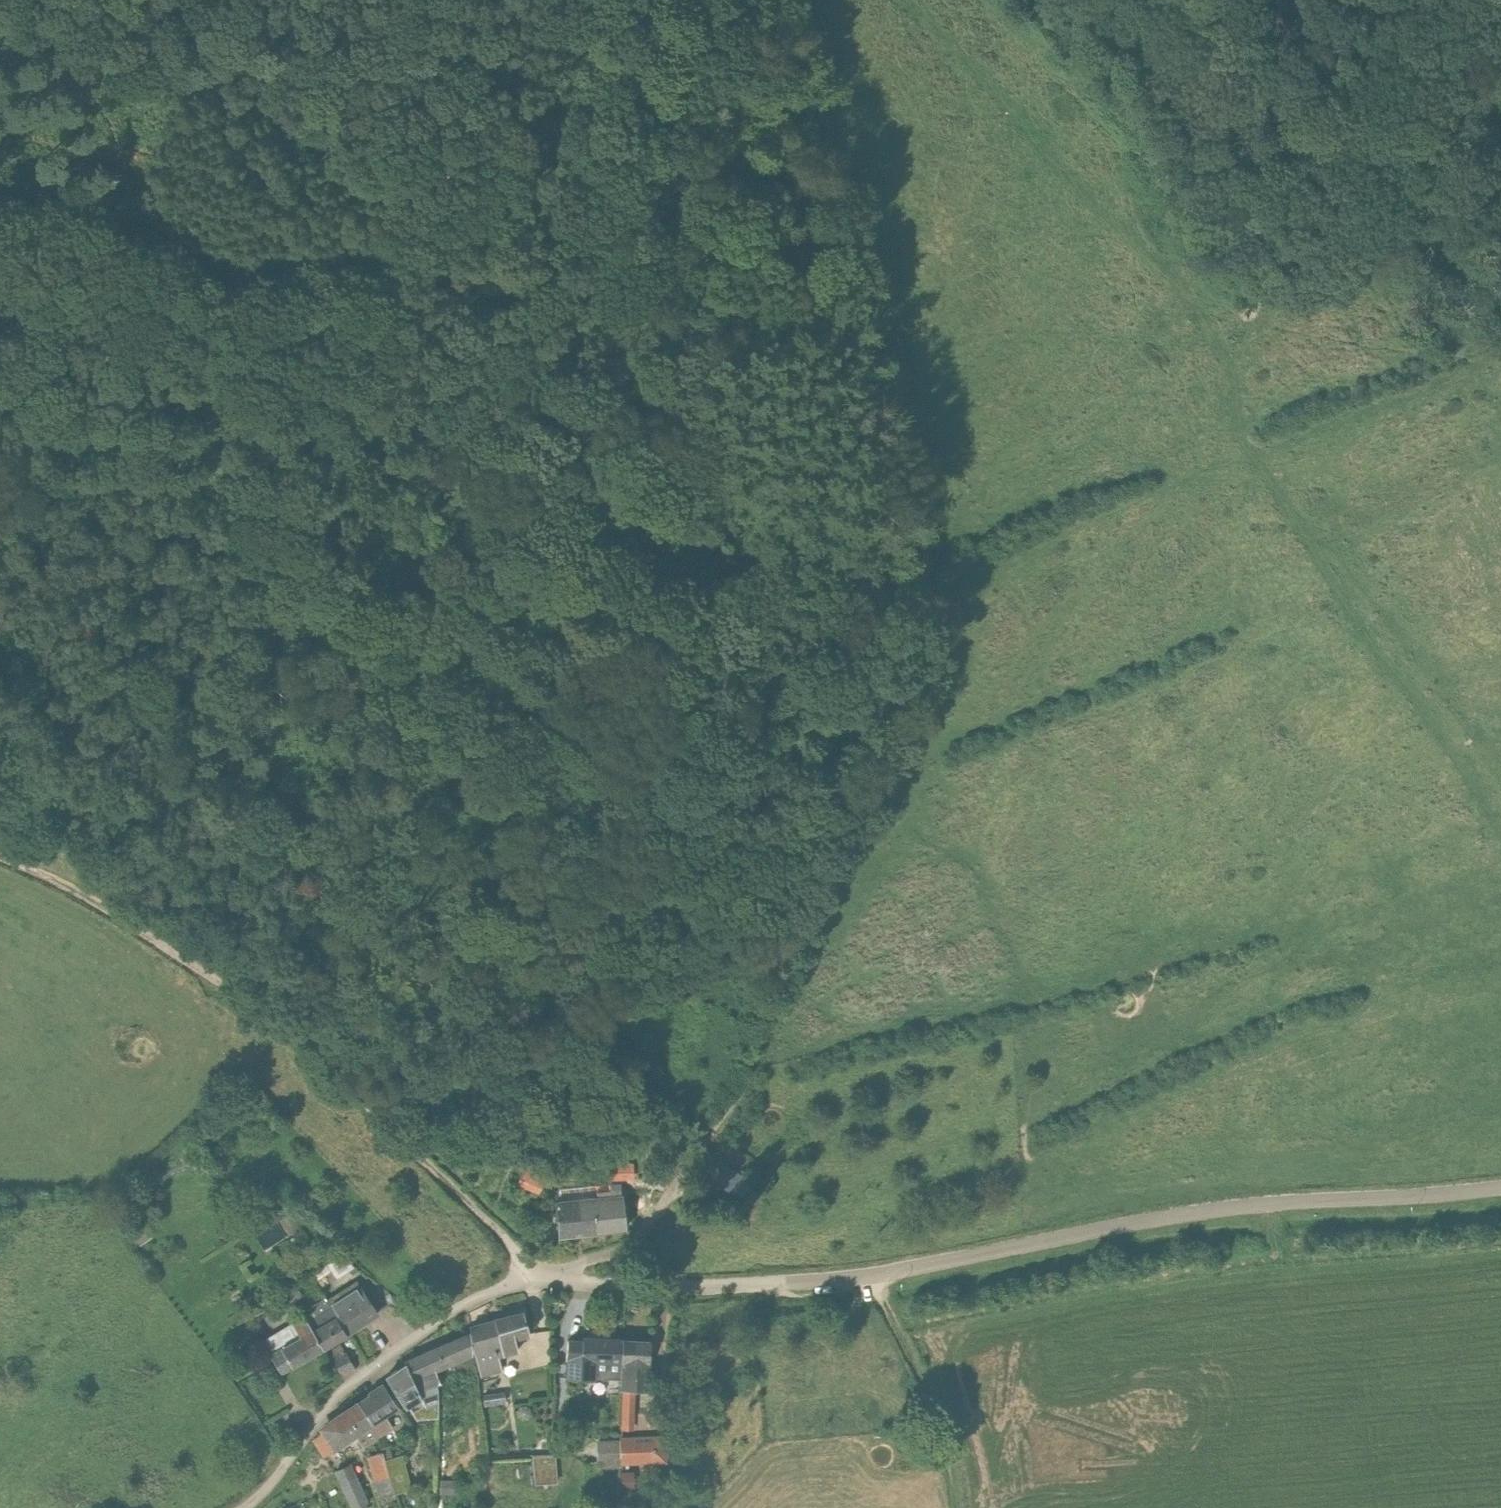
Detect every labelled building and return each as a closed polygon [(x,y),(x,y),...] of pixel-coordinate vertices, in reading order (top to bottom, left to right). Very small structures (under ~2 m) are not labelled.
[(702,1169),(743,1194),(752,1181),(711,1156),(702,1169)] [(610,1164),(610,1179),(632,1178),(632,1163),(610,1164)] [(517,1185),(539,1194),(548,1173),(526,1164),(517,1185)] [(609,1184),(610,1197),(622,1196),(621,1183),(609,1184)] [(626,1228),(622,1196),(610,1197),(597,1198),(554,1203),(558,1236),(626,1228)] [(355,1267),(342,1255),(329,1263),(341,1277),(349,1271),(355,1267)] [(378,1313),(367,1296),(357,1282),(327,1301),(325,1298),(347,1334),(347,1333),(378,1313)] [(302,1295),(297,1288),(296,1286),(281,1297),(283,1299),(289,1306),(302,1295)] [(325,1347),(347,1334),(325,1298),(309,1307),(311,1311),(304,1315),(306,1319),(325,1347)] [(529,1336),(528,1332),(523,1313),(496,1320),(470,1327),(469,1327),(470,1332),(472,1352),(474,1351),(480,1375),(483,1375),(502,1371),(498,1355),(520,1350),(517,1339),(529,1336)] [(281,1372),(323,1347),(306,1319),(304,1315),(264,1339),(272,1354),(271,1355),(281,1372)] [(419,1393),(435,1386),(437,1386),(441,1384),(436,1372),(472,1355),(472,1352),(470,1332),(404,1361),(405,1363),(419,1393)] [(597,1378),(597,1361),(623,1362),(623,1361),(622,1361),(623,1340),(583,1338),(583,1341),(568,1340),(566,1377),(597,1378)] [(622,1361),(623,1361),(623,1362),(621,1430),(634,1430),(635,1391),(649,1391),(649,1363),(650,1363),(651,1341),(623,1340),(622,1361)] [(343,1377),(356,1369),(341,1345),(328,1352),(343,1377)] [(234,1368),(224,1355),(217,1361),(227,1374),(234,1368)] [(439,1401),(438,1393),(435,1386),(419,1393),(405,1363),(386,1377),(397,1393),(407,1408),(409,1407),(416,1419),(438,1418),(439,1401)] [(398,1409),(393,1401),(382,1384),(369,1392),(371,1396),(359,1404),(371,1425),(377,1441),(395,1431),(387,1416),(398,1409)] [(485,1406),(506,1403),(505,1392),(483,1395),(485,1406)] [(377,1441),(371,1425),(359,1404),(322,1430),(334,1448),(351,1436),(355,1434),(364,1448),(377,1441)] [(667,1463),(666,1434),(619,1436),(619,1440),(597,1441),(597,1462),(600,1462),(600,1467),(621,1466),(621,1464),(667,1463)] [(382,1452),(384,1460),(392,1457),(389,1446),(381,1448),(382,1452)] [(384,1460),(382,1452),(367,1457),(378,1499),(396,1494),(384,1460)] [(555,1453),(533,1455),(535,1485),(557,1483),(555,1453)] [(392,1457),(384,1460),(396,1494),(412,1489),(402,1454),(392,1457)] [(354,1473),(350,1464),(335,1471),(352,1507),(357,1507),(376,1507),(372,1500),(374,1499),(364,1469),(354,1473)] [(635,1490),(635,1471),(621,1471),(621,1490),(635,1490)] [(453,1493),(457,1493),(457,1480),(453,1479),(440,1479),(440,1492),(453,1493)]
